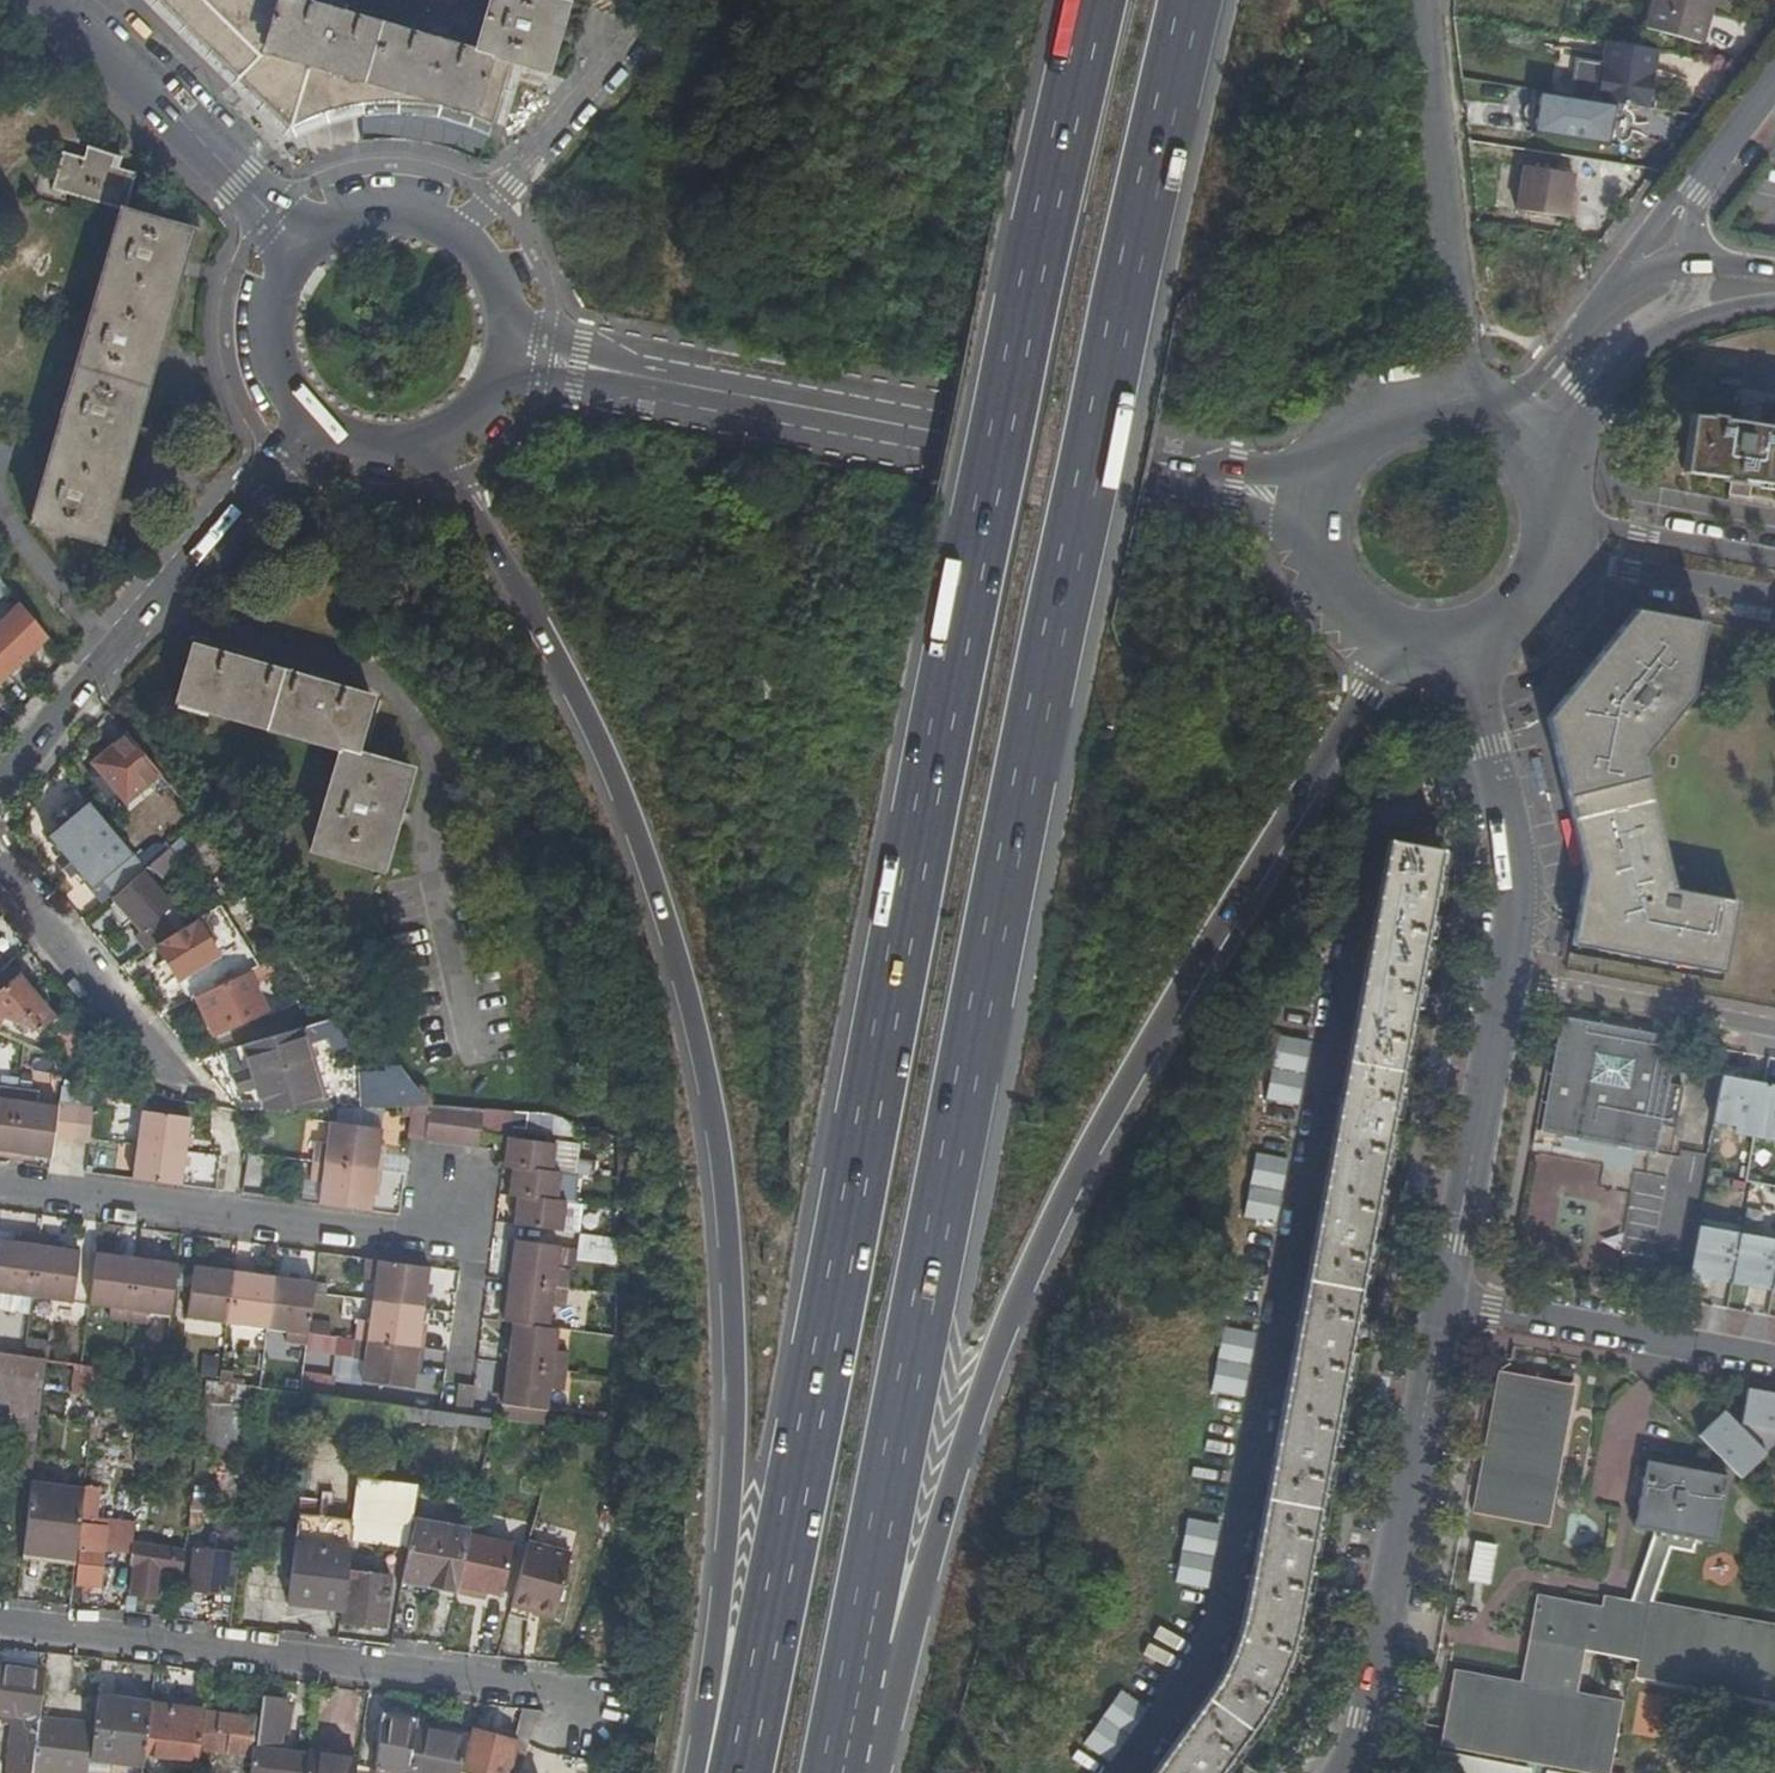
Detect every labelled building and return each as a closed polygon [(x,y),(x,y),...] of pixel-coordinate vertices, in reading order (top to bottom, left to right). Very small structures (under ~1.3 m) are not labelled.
[(290,120),(335,102),(366,96),(402,94),(424,96),(469,108),(495,120),(512,58),(548,68),(567,0),(489,0),(476,48),(317,0),(170,0),(290,120)] [(1646,18),(1651,19),(1657,0),(1651,0),(1646,18)] [(1716,0),(1657,0),(1651,19),(1706,34),(1716,0)] [(1609,44),(1599,100),(1616,102),(1627,104),(1646,107),(1655,51),(1609,44)] [(1599,100),(1539,91),(1532,132),(1609,143),(1616,102),(1599,100)] [(1627,104),(1616,102),(1609,143),(1621,145),(1627,104)] [(102,537),(121,472),(160,339),(194,224),(129,205),(139,167),(116,160),(118,146),(89,139),(85,152),(64,148),(54,184),(122,204),(105,262),(95,297),(86,327),(64,403),(30,518),(102,537)] [(1576,173),(1524,165),(1516,208),(1578,216),(1580,200),(1572,198),(1576,173)] [(1692,407),(1685,463),(1731,470),(1751,473),(1774,477),(1774,420),(1692,407)] [(1751,473),(1731,470),(1728,485),(1750,487),(1751,473)] [(49,635),(23,602),(0,621),(0,675),(49,635)] [(1678,687),(1688,689),(1702,614),(1634,602),(1547,714),(1586,866),(1574,931),(1726,960),(1739,894),(1676,882),(1639,737),(1678,687)] [(385,862),(399,813),(316,712),(277,664),(191,639),(175,698),(338,745),(310,842),(385,862)] [(316,712),(399,813),(412,765),(356,749),(372,691),(277,664),(316,712)] [(129,797),(164,769),(131,729),(96,756),(129,797)] [(119,831),(84,788),(40,825),(101,897),(145,862),(119,831)] [(151,857),(165,846),(138,814),(119,831),(145,862),(151,857)] [(1261,1722),(1275,1695),(1289,1665),(1307,1581),(1388,1151),(1446,845),(1392,836),(1364,978),(1332,1152),(1305,1298),(1262,1527),(1239,1640),(1229,1666),(1212,1694),(1150,1772),(1221,1772),(1261,1722)] [(181,857),(169,842),(165,846),(151,857),(162,871),(181,857)] [(134,933),(144,944),(154,937),(172,927),(159,911),(170,902),(142,868),(114,892),(143,924),(134,933)] [(234,937),(212,903),(172,927),(154,937),(178,974),(219,948),(218,946),(234,937)] [(14,946),(4,935),(0,939),(0,958),(14,946)] [(31,1018),(48,1004),(15,966),(3,974),(0,970),(0,1009),(31,1018)] [(264,1005),(247,966),(196,988),(213,1027),(264,1005)] [(338,1032),(371,1022),(359,1006),(333,1013),(338,1032)] [(1655,1151),(1662,1118),(1670,1067),(1677,1034),(1561,1012),(1539,1129),(1655,1151)] [(301,1022),(242,1037),(259,1096),(317,1083),(301,1022)] [(1310,1038),(1279,1033),(1268,1094),(1299,1100),(1310,1038)] [(12,1068),(14,1043),(0,1042),(0,1067),(12,1068)] [(363,1067),(365,1101),(380,1100),(378,1067),(363,1067)] [(378,1067),(380,1100),(406,1101),(416,1101),(432,1099),(420,1081),(414,1074),(378,1067)] [(1670,1067),(1662,1118),(1674,1121),(1683,1070),(1670,1067)] [(1756,1132),(1765,1085),(1752,1082),(1753,1077),(1724,1072),(1715,1117),(1738,1121),(1736,1128),(1756,1132)] [(10,1149),(18,1084),(0,1083),(0,1147),(10,1149)] [(38,1087),(18,1084),(10,1149),(52,1153),(54,1136),(58,1102),(37,1099),(38,1087)] [(1765,1085),(1756,1132),(1774,1136),(1774,1086),(1765,1085)] [(59,1099),(58,1102),(54,1136),(90,1141),(95,1104),(59,1099)] [(426,1133),(432,1099),(416,1101),(413,1115),(411,1131),(426,1133)] [(443,1140),(448,1101),(432,1099),(426,1133),(426,1138),(443,1140)] [(479,1144),(481,1100),(467,1101),(460,1142),(479,1144)] [(413,1115),(416,1101),(406,1101),(404,1114),(413,1115)] [(460,1142),(467,1101),(448,1101),(443,1140),(460,1142)] [(138,1143),(187,1149),(189,1113),(142,1109),(138,1143)] [(312,1157),(376,1167),(381,1125),(331,1119),(327,1140),(315,1139),(312,1157)] [(506,1134),(505,1147),(502,1163),(511,1164),(560,1172),(579,1174),(583,1139),(556,1136),(555,1141),(506,1134)] [(138,1143),(134,1175),(182,1182),(187,1149),(138,1143)] [(1276,1220),(1288,1157),(1258,1152),(1246,1215),(1276,1220)] [(1596,1188),(1598,1160),(1531,1156),(1528,1212),(1557,1214),(1558,1206),(1621,1209),(1622,1189),(1596,1188)] [(319,1200),(370,1207),(376,1167),(312,1157),(310,1176),(322,1179),(319,1200)] [(560,1172),(511,1164),(507,1190),(517,1192),(557,1197),(560,1172)] [(578,1181),(579,1174),(560,1172),(557,1197),(565,1198),(575,1200),(576,1191),(579,1191),(580,1181),(578,1181)] [(557,1197),(517,1192),(514,1218),(562,1226),(565,1198),(557,1197)] [(581,1200),(575,1200),(565,1198),(562,1226),(578,1228),(581,1200)] [(1734,1278),(1743,1228),(1722,1224),(1721,1228),(1700,1224),(1691,1270),(1712,1274),(1713,1270),(1733,1273),(1732,1278),(1734,1278)] [(42,1231),(24,1228),(22,1240),(0,1237),(0,1289),(33,1294),(42,1231)] [(1774,1281),(1774,1234),(1743,1228),(1734,1278),(1753,1282),(1753,1277),(1774,1281),(1773,1286),(1774,1286),(1774,1281)] [(59,1233),(42,1231),(33,1294),(34,1294),(72,1299),(79,1247),(58,1244),(59,1233)] [(613,1264),(616,1238),(577,1233),(574,1259),(613,1264)] [(558,1260),(560,1241),(515,1234),(509,1273),(568,1281),(570,1261),(558,1260)] [(576,1243),(560,1241),(558,1260),(570,1261),(574,1261),(576,1243)] [(128,1318),(136,1255),(95,1249),(89,1302),(109,1304),(108,1315),(128,1318)] [(225,1319),(234,1256),(217,1254),(215,1264),(192,1262),(186,1314),(225,1319)] [(423,1301),(429,1262),(365,1254),(363,1274),(373,1275),(371,1295),(423,1301)] [(175,1261),(136,1255),(128,1318),(147,1321),(149,1310),(170,1313),(175,1261)] [(252,1258),(234,1256),(225,1319),(267,1325),(273,1274),(251,1271),(252,1258)] [(568,1281),(509,1273),(504,1313),(513,1314),(549,1320),(552,1299),(565,1300),(568,1281)] [(313,1278),(273,1274),(267,1325),(286,1327),(285,1338),(304,1341),(313,1278)] [(70,1321),(72,1299),(34,1294),(31,1316),(70,1321)] [(417,1342),(423,1301),(371,1295),(368,1316),(357,1314),(355,1333),(417,1342)] [(22,1310),(23,1297),(0,1296),(0,1309),(22,1310)] [(549,1320),(513,1314),(508,1356),(567,1364),(569,1344),(556,1342),(559,1321),(549,1320)] [(1244,1395),(1255,1331),(1224,1326),(1213,1390),(1244,1395)] [(417,1342),(355,1333),(353,1352),(363,1354),(360,1375),(412,1383),(417,1342)] [(49,1354),(0,1347),(0,1404),(11,1405),(9,1425),(36,1429),(42,1386),(45,1387),(48,1360),(49,1354)] [(567,1364),(508,1356),(503,1397),(549,1403),(551,1383),(565,1385),(567,1364)] [(48,1360),(45,1387),(50,1387),(70,1389),(95,1391),(98,1367),(48,1360)] [(1526,1360),(1523,1371),(1548,1375),(1550,1364),(1526,1360)] [(1548,1375),(1523,1371),(1500,1367),(1475,1506),(1549,1519),(1573,1380),(1548,1375)] [(240,1379),(217,1376),(208,1374),(204,1394),(238,1398),(240,1379)] [(1749,1386),(1743,1422),(1774,1428),(1774,1391),(1749,1386)] [(70,1389),(50,1387),(50,1396),(68,1399),(70,1389)] [(244,1398),(238,1398),(204,1394),(199,1439),(238,1443),(244,1398)] [(383,1412),(385,1398),(368,1395),(366,1410),(383,1412)] [(430,1418),(433,1404),(385,1398),(383,1412),(430,1418)] [(496,1416),(497,1413),(433,1404),(430,1418),(430,1420),(460,1424),(460,1421),(494,1424),(496,1416)] [(602,1424),(613,1424),(613,1408),(602,1406),(602,1424)] [(1743,1476),(1767,1451),(1724,1409),(1700,1434),(1743,1476)] [(606,1452),(610,1428),(597,1426),(595,1450),(606,1452)] [(352,1521),(351,1534),(362,1473),(397,1477),(399,1455),(361,1451),(358,1472),(352,1521)] [(1728,1472),(1649,1458),(1637,1524),(1651,1527),(1630,1592),(1601,1588),(1597,1601),(1540,1589),(1523,1677),(1458,1665),(1444,1735),(1611,1768),(1624,1696),(1578,1687),(1586,1646),(1638,1655),(1636,1669),(1774,1695),(1774,1620),(1648,1596),(1668,1541),(1689,1544),(1693,1533),(1716,1539),(1728,1472)] [(351,1534),(409,1540),(420,1480),(397,1477),(362,1473),(351,1534)] [(33,1479),(25,1546),(78,1553),(83,1503),(85,1485),(33,1479)] [(91,1522),(98,1523),(103,1484),(85,1483),(85,1485),(83,1503),(93,1505),(91,1522)] [(206,1488),(193,1486),(192,1503),(190,1517),(187,1545),(194,1546),(199,1546),(206,1488)] [(293,1562),(288,1597),(342,1605),(351,1534),(352,1521),(315,1517),(318,1495),(302,1493),(298,1526),(293,1562)] [(133,1542),(136,1519),(107,1516),(107,1524),(98,1523),(91,1522),(93,1505),(83,1503),(78,1553),(75,1581),(98,1583),(102,1548),(132,1551),(133,1542)] [(178,1516),(190,1517),(192,1503),(178,1503),(178,1516)] [(428,1582),(458,1588),(470,1531),(471,1527),(418,1515),(401,1579),(400,1586),(425,1590),(428,1582)] [(1218,1524),(1187,1518),(1175,1580),(1205,1586),(1218,1524)] [(273,1561),(293,1562),(298,1526),(279,1525),(273,1561)] [(514,1541),(470,1531),(458,1588),(500,1598),(514,1541)] [(188,1586),(235,1592),(242,1534),(219,1532),(217,1548),(199,1546),(194,1546),(188,1586)] [(1465,1581),(1489,1584),(1494,1543),(1469,1540),(1465,1581)] [(529,1541),(512,1605),(556,1614),(572,1553),(529,1541)] [(187,1548),(133,1542),(132,1551),(131,1562),(136,1562),(132,1590),(158,1592),(160,1566),(184,1568),(187,1548)] [(25,1546),(24,1555),(76,1562),(78,1553),(25,1546)] [(386,1622),(392,1573),(349,1568),(343,1617),(386,1622)] [(75,1581),(72,1603),(97,1603),(98,1583),(75,1581)] [(51,1662),(0,1655),(0,1656),(0,1665),(50,1671),(51,1662)] [(50,1671),(0,1665),(0,1697),(20,1699),(19,1713),(13,1767),(37,1770),(44,1719),(45,1712),(50,1671)] [(1617,1682),(1618,1674),(1607,1672),(1605,1680),(1617,1682)] [(1108,1759),(1147,1708),(1121,1689),(1083,1739),(1108,1759)] [(312,1749),(284,1747),(287,1728),(293,1727),(294,1702),(289,1701),(290,1694),(265,1691),(262,1714),(257,1752),(254,1772),(308,1772),(312,1749)] [(148,1750),(154,1700),(101,1694),(98,1718),(94,1755),(148,1761),(148,1750)] [(0,1697),(0,1711),(19,1713),(20,1699),(0,1697)] [(148,1750),(202,1758),(204,1745),(209,1709),(209,1706),(154,1700),(148,1750)] [(544,1707),(529,1705),(520,1735),(475,1723),(472,1731),(464,1767),(482,1772),(488,1772),(521,1772),(544,1707)] [(391,1725),(394,1707),(385,1706),(382,1723),(391,1725)] [(420,1725),(423,1713),(394,1707),(391,1725),(382,1723),(374,1763),(377,1764),(376,1772),(411,1772),(420,1725)] [(257,1752),(262,1714),(209,1709),(204,1745),(257,1752)] [(67,1721),(69,1715),(45,1712),(44,1719),(67,1721)] [(37,1772),(92,1772),(94,1755),(98,1718),(69,1715),(67,1721),(44,1719),(37,1770),(37,1772)] [(472,1731),(420,1725),(411,1772),(416,1772),(463,1772),(464,1767),(472,1731)] [(363,1755),(312,1749),(308,1772),(360,1772),(363,1755)]
